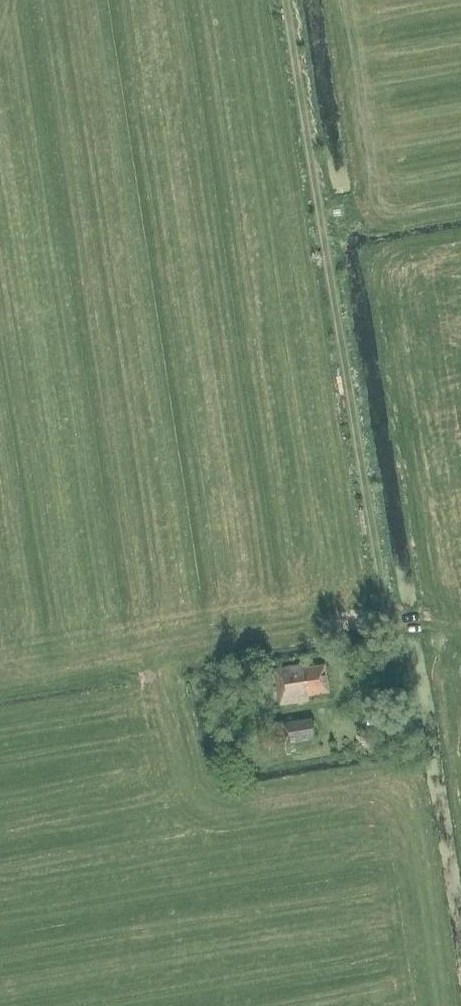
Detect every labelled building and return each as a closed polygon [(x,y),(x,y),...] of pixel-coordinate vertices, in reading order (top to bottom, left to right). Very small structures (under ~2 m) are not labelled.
[(330,692),(326,665),(305,668),(304,664),(275,669),(281,704),(310,699),(309,695),(330,692)] [(316,743),(312,718),(275,724),(279,749),(316,743)]
